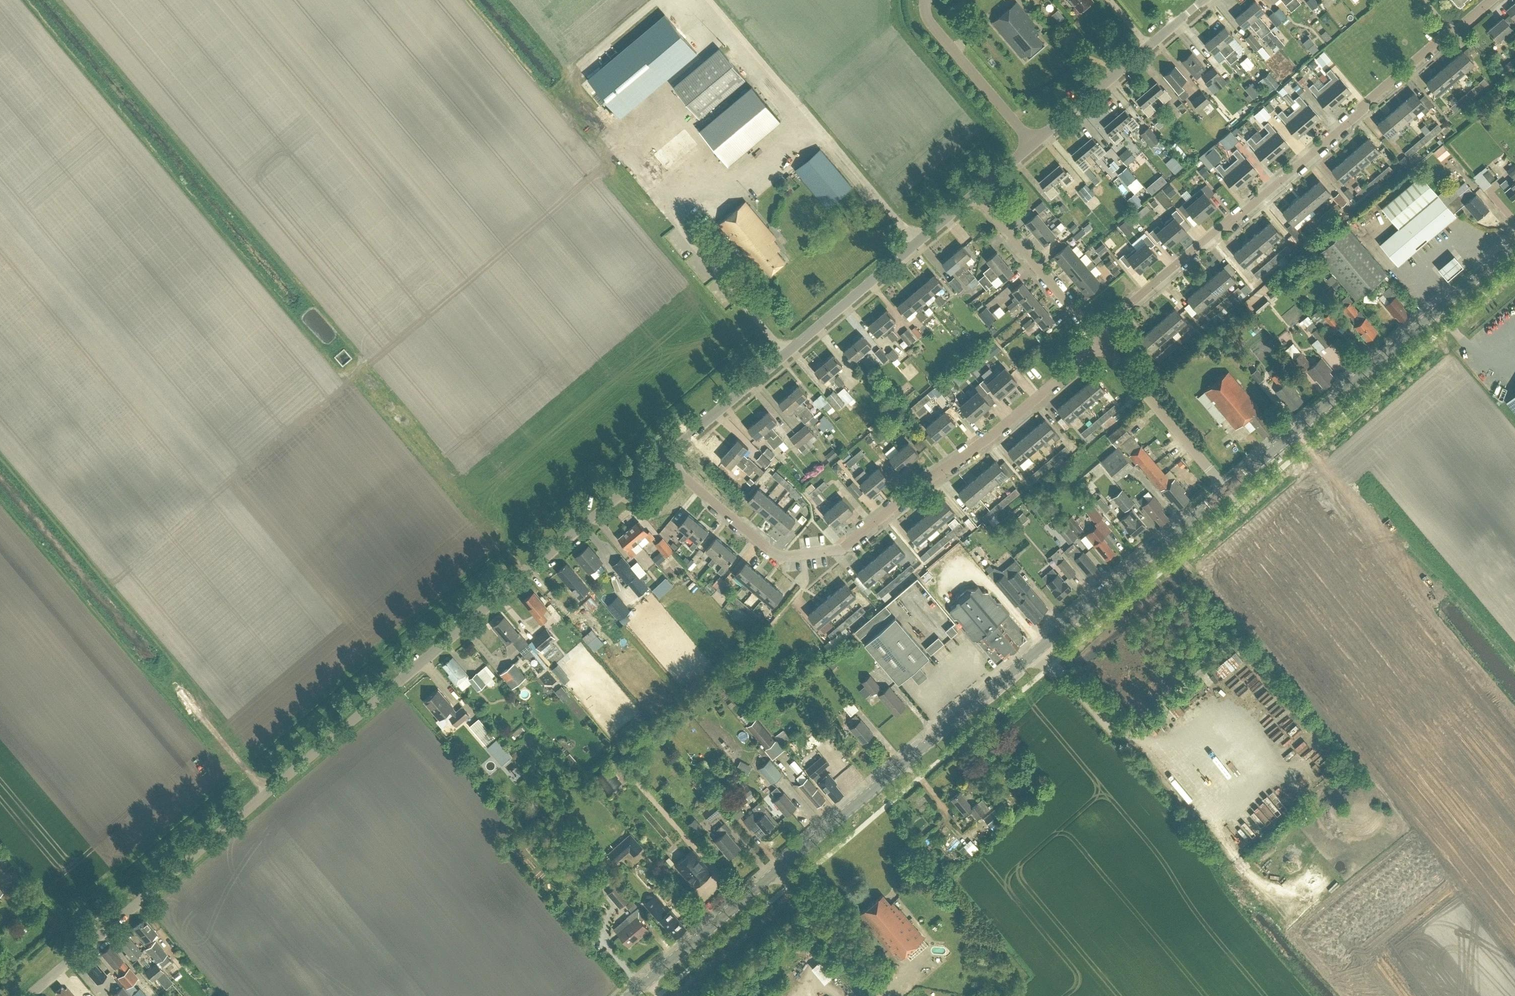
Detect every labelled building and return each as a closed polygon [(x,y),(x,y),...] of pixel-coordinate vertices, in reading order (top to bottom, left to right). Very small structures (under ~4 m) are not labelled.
[(1068,1),(1071,5),(1074,5),(1080,12),(1093,0),(1068,0),(1068,1)] [(1284,1),(1283,2),(1291,11),(1296,7),(1290,0),(1283,0),(1284,1)] [(1306,2),(1313,9),(1318,5),(1314,0),(1309,0),(1306,2)] [(1255,1),(1245,9),(1267,33),(1270,30),(1271,30),(1259,15),(1264,11),(1255,1)] [(1039,33),(1033,27),(1035,25),(1016,2),(992,22),(1021,56),(1026,52),(1029,56),(1044,44),(1036,35),(1039,33)] [(1488,30),(1497,41),(1512,28),(1512,27),(1514,25),(1514,2),(1507,9),(1511,14),(1505,20),(1503,17),(1488,30)] [(1261,38),(1267,33),(1245,9),(1235,18),(1244,28),(1250,23),(1254,28),(1253,29),(1261,38)] [(1057,10),(1051,15),(1058,23),(1064,18),(1057,10)] [(1266,14),(1275,24),(1280,19),(1271,10),(1266,14)] [(587,77),(619,116),(696,52),(664,13),(587,77)] [(1215,35),(1223,46),(1233,37),(1225,27),(1215,35)] [(1274,35),(1270,30),(1267,33),(1280,49),(1284,45),(1275,34),(1274,35)] [(1249,32),(1243,37),(1253,49),(1260,44),(1249,32)] [(1327,32),(1323,36),(1327,41),(1332,37),(1327,32)] [(1231,63),(1237,70),(1241,67),(1235,60),(1240,56),(1232,47),(1227,51),(1223,46),(1215,35),(1204,44),(1213,54),(1219,49),(1223,54),(1222,55),(1230,64),(1231,63)] [(1314,44),(1308,48),(1313,54),(1319,49),(1314,44)] [(1263,46),(1258,50),(1266,59),(1270,55),(1263,46)] [(719,48),(673,86),(699,117),(745,78),(719,48)] [(1454,58),(1465,71),(1474,63),(1463,51),(1454,58)] [(1192,53),(1182,62),(1196,79),(1201,75),(1200,73),(1205,68),(1192,53)] [(1322,66),(1326,63),(1319,55),(1315,58),(1322,66)] [(1500,68),(1505,74),(1514,66),(1514,56),(1500,68)] [(1247,57),(1239,63),(1245,71),(1253,65),(1247,57)] [(1445,66),(1456,79),(1465,71),(1454,58),(1445,66)] [(1436,74),(1447,86),(1456,79),(1445,66),(1436,74)] [(1186,80),(1175,67),(1164,76),(1175,89),(1174,89),(1178,95),(1184,90),(1180,85),(1186,80)] [(1200,76),(1208,85),(1212,82),(1217,89),(1225,82),(1212,67),(1200,76)] [(1324,83),(1339,101),(1350,91),(1330,68),(1325,72),(1330,78),(1324,83)] [(1257,81),(1267,93),(1278,84),(1268,72),(1257,81)] [(1427,82),(1437,95),(1447,86),(1436,74),(1427,82)] [(1483,78),(1476,84),(1480,89),(1487,82),(1483,78)] [(1157,83),(1147,91),(1154,99),(1158,96),(1164,103),(1171,97),(1165,89),(1163,90),(1157,83)] [(1308,87),(1328,110),(1339,101),(1324,83),(1318,89),(1312,83),(1308,87)] [(1476,84),(1467,92),(1471,97),(1472,96),(1480,89),(1476,84)] [(699,130),(728,165),(780,121),(751,86),(699,130)] [(1147,91),(1137,100),(1143,107),(1142,109),(1148,116),(1155,110),(1150,103),(1154,99),(1147,91)] [(1190,102),(1198,110),(1209,101),(1201,92),(1190,102)] [(1405,100),(1416,113),(1425,105),(1414,92),(1405,100)] [(1467,92),(1458,99),(1462,104),(1471,97),(1467,92)] [(1287,93),(1283,96),(1287,101),(1291,97),(1287,93)] [(1293,110),(1308,127),(1319,118),(1299,94),(1294,98),(1299,105),(1293,110)] [(1458,99),(1450,107),(1454,112),(1462,104),(1458,99)] [(1396,108),(1406,121),(1416,113),(1405,100),(1396,108)] [(1169,112),(1173,110),(1169,101),(1164,104),(1169,112)] [(1274,108),(1269,102),(1264,106),(1269,112),(1274,108)] [(1181,113),(1186,109),(1180,103),(1178,106),(1176,107),(1181,113)] [(635,127),(646,120),(641,112),(637,106),(626,113),(635,127)] [(1386,116),(1397,129),(1406,121),(1396,108),(1386,116)] [(1277,113),(1297,137),(1308,127),(1293,110),(1287,115),(1281,109),(1277,113)] [(1125,110),(1114,119),(1121,127),(1125,123),(1131,130),(1138,124),(1132,117),(1131,118),(1125,110)] [(1378,124),(1388,136),(1397,129),(1386,116),(1378,124)] [(1114,119),(1104,128),(1110,135),(1110,136),(1116,143),(1123,137),(1117,130),(1121,127),(1114,119)] [(1262,137),(1277,154),(1288,144),(1268,121),(1263,125),(1268,131),(1262,137)] [(1437,123),(1430,130),(1434,134),(1441,128),(1437,123)] [(683,127),(653,154),(666,169),(697,143),(683,127)] [(1149,127),(1140,134),(1149,147),(1159,140),(1149,127)] [(1430,130),(1420,138),(1424,142),(1434,134),(1430,130)] [(1231,131),(1224,137),(1231,147),(1239,141),(1231,131)] [(1246,140),(1266,163),(1277,154),(1262,137),(1255,142),(1250,136),(1246,140)] [(1092,138),(1082,146),(1089,155),(1093,151),(1099,158),(1105,152),(1099,145),(1092,138)] [(1359,146),(1370,158),(1379,150),(1368,138),(1359,146)] [(1420,138),(1411,146),(1415,150),(1424,142),(1420,138)] [(1177,139),(1172,143),(1183,156),(1188,152),(1177,139)] [(1082,146),(1071,155),(1078,163),(1077,164),(1083,171),(1091,165),(1085,158),(1089,155),(1082,146)] [(1350,154),(1360,166),(1370,158),(1359,146),(1350,154)] [(1411,146),(1403,152),(1407,157),(1408,157),(1415,150),(1411,146)] [(1434,153),(1440,160),(1449,153),(1443,146),(1434,153)] [(819,148),(794,168),(826,206),(851,185),(819,148)] [(1231,163),(1246,181),(1256,171),(1236,148),(1232,152),(1237,158),(1231,163)] [(1127,149),(1119,156),(1127,165),(1135,158),(1127,149)] [(1214,149),(1205,156),(1212,163),(1220,156),(1214,149)] [(1341,161),(1351,174),(1360,166),(1350,154),(1341,161)] [(1398,160),(1406,169),(1412,164),(1404,155),(1398,160)] [(1331,169),(1342,182),(1351,174),(1341,161),(1331,169)] [(1215,167),(1235,190),(1246,181),(1231,163),(1224,169),(1219,163),(1215,167)] [(1507,170),(1514,180),(1514,163),(1507,170)] [(1059,165),(1049,174),(1056,182),(1061,178),(1066,185),(1073,179),(1067,172),(1066,173),(1059,165)] [(1389,165),(1381,172),(1385,176),(1393,170),(1389,165)] [(1127,167),(1118,174),(1127,185),(1136,178),(1127,167)] [(1493,177),(1488,170),(1487,171),(1485,168),(1481,172),(1488,181),(1493,177)] [(1381,172),(1372,179),(1376,184),(1384,177),(1385,176),(1381,172)] [(1049,174),(1039,182),(1046,190),(1045,191),(1051,198),(1058,192),(1052,185),(1056,182),(1049,174)] [(1380,243),(1397,264),(1455,215),(1453,212),(1465,203),(1477,217),(1489,207),(1475,191),(1473,192),(1468,186),(1459,194),(1450,184),(1437,195),(1420,175),(1381,208),(1398,228),(1380,243)] [(1091,179),(1095,184),(1099,180),(1095,176),(1091,179)] [(1136,178),(1127,185),(1134,193),(1143,186),(1136,177),(1136,178)] [(1372,179),(1363,187),(1367,192),(1376,184),(1372,179)] [(1310,188),(1321,201),(1330,193),(1320,180),(1310,188)] [(1154,182),(1147,188),(1152,194),(1159,188),(1154,182)] [(1505,190),(1512,199),(1514,197),(1514,182),(1505,190)] [(1200,196),(1195,200),(1207,213),(1216,206),(1209,197),(1214,193),(1206,183),(1196,192),(1200,196)] [(1086,184),(1077,191),(1086,201),(1094,194),(1086,184)] [(1346,185),(1341,189),(1348,197),(1352,193),(1346,185)] [(1363,187),(1353,195),(1357,200),(1367,192),(1363,187)] [(1301,196),(1312,209),(1321,201),(1310,188),(1301,196)] [(1331,195),(1339,205),(1345,200),(1337,190),(1331,195)] [(1135,193),(1127,199),(1135,209),(1143,203),(1135,193)] [(1292,204),(1302,216),(1312,209),(1301,196),(1292,204)] [(1207,213),(1195,200),(1190,204),(1187,200),(1178,207),(1186,217),(1191,213),(1198,221),(1207,213)] [(719,223),(759,272),(765,267),(769,272),(785,259),(777,250),(780,247),(774,239),(776,237),(745,201),(719,223)] [(1336,202),(1328,209),(1332,214),(1340,207),(1336,202)] [(1067,209),(1061,203),(1057,207),(1063,213),(1067,209)] [(1283,211),(1293,224),(1302,216),(1292,204),(1283,211)] [(1026,223),(1035,233),(1046,224),(1042,218),(1047,214),(1043,209),(1038,213),(1037,213),(1026,223)] [(1173,215),(1164,223),(1166,225),(1178,238),(1187,231),(1180,223),(1184,219),(1176,209),(1171,213),(1173,215)] [(1328,209),(1319,217),(1323,222),(1332,214),(1328,209)] [(1319,217),(1309,225),(1318,236),(1325,230),(1320,224),(1323,222),(1319,217)] [(1117,226),(1125,235),(1134,228),(1126,219),(1117,226)] [(1366,235),(1370,232),(1360,219),(1355,222),(1366,235)] [(1261,230),(1272,242),(1281,234),(1271,222),(1261,230)] [(1035,233),(1044,244),(1055,235),(1055,234),(1060,230),(1056,225),(1051,229),(1046,224),(1035,233)] [(1178,238),(1166,225),(1161,229),(1158,225),(1149,232),(1157,242),(1162,238),(1169,246),(1178,238)] [(1318,251),(1356,298),(1388,272),(1349,225),(1318,251)] [(1252,238),(1263,250),(1272,242),(1261,230),(1252,238)] [(1301,233),(1295,238),(1299,243),(1304,249),(1310,244),(1301,233)] [(1145,242),(1136,250),(1148,263),(1157,256),(1150,248),(1155,244),(1147,234),(1142,238),(1145,242)] [(1292,234),(1287,238),(1295,247),(1299,243),(1295,238),(1292,234)] [(1243,246),(1253,258),(1263,250),(1252,238),(1243,246)] [(1082,253),(1086,249),(1079,242),(1075,245),(1082,253)] [(1054,256),(1065,269),(1079,258),(1067,244),(1054,256)] [(1287,244),(1279,250),(1283,255),(1291,248),(1287,244)] [(963,272),(971,281),(976,277),(968,268),(969,267),(964,261),(971,256),(963,246),(952,254),(965,270),(963,272)] [(1233,254),(1244,266),(1253,258),(1243,246),(1233,254)] [(979,247),(974,259),(981,261),(985,249),(979,247)] [(1148,263),(1136,250),(1135,248),(1126,255),(1124,253),(1119,257),(1128,267),(1132,263),(1139,271),(1148,263)] [(1089,261),(1094,256),(1087,249),(1082,254),(1089,261)] [(1279,250),(1270,258),(1274,263),(1283,255),(1279,250)] [(979,280),(987,290),(997,282),(990,274),(996,270),(1006,261),(997,251),(987,260),(992,266),(987,271),(988,272),(979,280)] [(958,276),(966,285),(971,281),(963,272),(965,270),(952,254),(942,263),(951,273),(957,268),(961,273),(958,276)] [(1453,255),(1437,268),(1446,279),(1462,266),(1453,255)] [(1086,266),(1079,258),(1065,269),(1076,282),(1089,270),(1096,265),(1092,261),(1086,266)] [(1270,258),(1260,267),(1264,271),(1274,263),(1270,258)] [(1108,259),(1103,264),(1107,269),(1112,264),(1108,259)] [(1006,261),(996,270),(1004,280),(1014,272),(1006,261)] [(1215,275),(1225,287),(1235,279),(1224,267),(1215,275)] [(1260,267),(1253,273),(1257,277),(1264,271),(1260,267)] [(1319,269),(1312,275),(1324,289),(1336,278),(1329,270),(1324,274),(1319,269)] [(1096,278),(1089,270),(1076,282),(1087,295),(1101,283),(1104,280),(1099,275),(1096,278)] [(926,282),(934,292),(943,284),(935,274),(926,282)] [(1205,283),(1216,295),(1225,287),(1215,275),(1205,283)] [(954,276),(948,281),(958,292),(963,287),(954,276)] [(916,290),(925,300),(934,292),(926,282),(916,290)] [(1013,290),(1021,300),(1031,291),(1023,282),(1013,290)] [(1196,291),(1207,303),(1216,295),(1205,283),(1196,291)] [(1413,289),(1418,301),(1427,297),(1422,285),(1413,289)] [(1238,286),(1230,292),(1234,297),(1242,290),(1238,286)] [(1394,313),(1401,321),(1409,314),(1402,306),(1403,305),(1389,288),(1383,293),(1390,301),(1385,305),(1392,314),(1394,313)] [(907,298),(915,308),(919,311),(921,309),(923,308),(920,304),(925,300),(916,290),(907,298)] [(1021,300),(1029,309),(1039,301),(1031,291),(1021,300)] [(1187,298),(1198,311),(1207,303),(1196,291),(1187,298)] [(1230,292),(1221,300),(1225,305),(1234,297),(1230,292)] [(939,294),(934,298),(940,305),(945,301),(939,294)] [(897,306),(906,316),(915,308),(907,298),(897,306)] [(1253,309),(1256,313),(1268,302),(1265,298),(1253,309)] [(1007,306),(1012,311),(1019,306),(1014,300),(1007,306)] [(1221,300),(1211,308),(1215,313),(1225,305),(1221,300)] [(1029,309),(1036,318),(1047,310),(1039,301),(1029,309)] [(1357,330),(1366,340),(1377,330),(1366,317),(1359,310),(1358,311),(1350,302),(1343,309),(1357,325),(1355,326),(1357,328),(1357,330)] [(982,309),(989,317),(995,312),(988,304),(982,309)] [(1166,316),(1176,329),(1186,321),(1175,308),(1166,316)] [(1211,308),(1204,315),(1208,319),(1215,313),(1211,308)] [(921,309),(919,311),(925,318),(927,316),(923,312),(921,309)] [(887,310),(878,318),(895,338),(898,336),(892,329),(895,327),(891,324),(896,320),(887,310)] [(1036,318),(1044,328),(1055,320),(1047,310),(1036,318)] [(1323,315),(1332,327),(1339,322),(1329,310),(1323,315)] [(919,311),(916,314),(922,321),(923,320),(925,318),(919,311)] [(1157,324),(1167,336),(1176,329),(1166,316),(1157,324)] [(878,318),(868,326),(877,336),(881,332),(885,336),(887,334),(893,341),(895,338),(878,318)] [(1023,325),(1027,330),(1034,324),(1030,319),(1023,325)] [(1148,332),(1158,344),(1167,336),(1157,324),(1148,332)] [(1253,327),(1255,332),(1264,329),(1262,324),(1253,327)] [(1317,326),(1309,332),(1323,348),(1330,342),(1317,326)] [(906,328),(899,334),(907,345),(915,338),(906,328)] [(1189,328),(1181,334),(1185,339),(1193,332),(1189,328)] [(1138,340),(1149,352),(1158,344),(1148,332),(1138,340)] [(1181,334),(1172,342),(1176,347),(1185,339),(1181,334)] [(854,343),(862,353),(872,345),(863,335),(854,343)] [(995,342),(989,348),(994,354),(1001,348),(995,342)] [(1172,342),(1163,350),(1167,354),(1176,347),(1172,342)] [(844,351),(853,361),(862,353),(854,343),(844,351)] [(887,353),(894,361),(899,356),(892,349),(887,353)] [(1163,350),(1156,356),(1160,361),(1167,354),(1163,350)] [(1314,379),(1316,378),(1324,386),(1335,377),(1319,359),(1309,367),(1307,364),(1310,362),(1300,352),(1293,358),(1302,369),(1304,367),(1314,379)] [(834,354),(824,363),(833,373),(843,365),(834,354)] [(862,360),(868,366),(873,362),(868,355),(862,360)] [(1170,355),(1161,362),(1164,366),(1173,359),(1170,355)] [(978,367),(973,362),(968,366),(973,372),(978,367)] [(824,363),(815,371),(824,381),(829,376),(831,379),(834,376),(824,363)] [(1005,367),(996,375),(1008,389),(1017,381),(1005,367)] [(1248,374),(1256,383),(1264,376),(1256,367),(1248,374)] [(1268,420),(1257,407),(1258,406),(1229,371),(1204,391),(1235,428),(1248,418),(1261,433),(1263,432),(1265,434),(1272,428),(1266,422),(1268,420)] [(1296,394),(1298,392),(1288,380),(1286,382),(1277,371),(1271,376),(1280,386),(1275,391),(1291,409),(1302,400),(1296,394)] [(1008,389),(996,375),(995,373),(986,381),(984,378),(979,383),(987,392),(992,388),(999,397),(1008,389)] [(839,374),(836,376),(842,383),(845,381),(839,374)] [(836,376),(834,379),(839,385),(842,383),(836,376)] [(1086,385),(1096,397),(1105,389),(1095,377),(1086,385)] [(941,388),(947,395),(954,390),(948,383),(941,388)] [(978,391),(969,398),(981,412),(990,404),(983,396),(987,392),(979,383),(974,387),(978,391)] [(789,394),(809,419),(814,415),(806,405),(805,406),(801,401),(807,396),(799,385),(789,394)] [(1076,393),(1087,405),(1096,397),(1086,385),(1076,393)] [(834,390),(827,395),(838,408),(844,403),(834,390)] [(842,396),(848,403),(849,402),(852,405),(857,401),(854,398),(855,397),(849,390),(842,396)] [(817,397),(813,400),(819,407),(823,405),(827,410),(832,405),(821,393),(817,397)] [(1067,401),(1077,413),(1087,405),(1076,393),(1067,401)] [(1506,401),(1514,412),(1514,393),(1506,401)] [(795,412),(804,423),(809,419),(789,394),(778,403),(787,413),(788,414),(791,415),(795,412)] [(912,407),(916,411),(931,398),(927,394),(912,407)] [(969,398),(960,406),(972,420),(981,412),(969,398)] [(1058,409),(1068,421),(1077,413),(1067,401),(1058,409)] [(842,409),(847,414),(854,409),(849,403),(842,409)] [(1114,404),(1107,410),(1111,415),(1118,409),(1114,404)] [(1107,410),(1098,418),(1102,423),(1111,415),(1107,410)] [(758,420),(779,445),(784,440),(776,431),(775,432),(771,427),(777,421),(768,411),(758,420)] [(936,419),(946,431),(956,423),(945,411),(936,419)] [(826,415),(821,419),(828,427),(832,423),(826,415)] [(1061,417),(1057,420),(1064,429),(1068,425),(1061,417)] [(1098,418),(1088,426),(1092,431),(1102,423),(1098,418)] [(926,427),(937,439),(946,431),(936,419),(926,427)] [(1036,427),(1047,439),(1056,431),(1046,419),(1036,427)] [(766,439),(774,449),(779,445),(758,420),(748,429),(756,439),(762,434),(766,439)] [(883,422),(879,426),(880,427),(886,435),(894,429),(890,424),(887,427),(883,422)] [(1122,424),(1108,436),(1116,446),(1131,433),(1122,424)] [(805,425),(795,433),(803,443),(813,435),(805,425)] [(1152,425),(1148,428),(1153,435),(1157,432),(1152,425)] [(1088,426),(1080,432),(1084,437),(1085,437),(1091,432),(1092,431),(1088,426)] [(880,427),(874,432),(877,435),(875,437),(878,442),(886,435),(880,427)] [(1027,435),(1037,447),(1047,439),(1036,427),(1027,435)] [(1091,432),(1085,437),(1089,441),(1095,436),(1091,432)] [(795,433),(790,438),(798,447),(803,443),(795,433)] [(1018,443),(1028,455),(1037,447),(1027,435),(1018,443)] [(730,449),(754,470),(758,465),(749,457),(749,458),(744,453),(749,447),(739,439),(730,449)] [(899,450),(910,462),(919,454),(908,442),(899,450)] [(1008,450),(1019,463),(1028,455),(1018,443),(1008,450)] [(1173,501),(1179,507),(1190,498),(1184,491),(1185,490),(1175,478),(1171,481),(1141,445),(1131,454),(1172,502),(1173,501)] [(1065,446),(1057,452),(1061,457),(1069,450),(1065,446)] [(1135,467),(1118,446),(1103,459),(1119,480),(1135,467)] [(769,448),(765,453),(772,460),(777,454),(769,448)] [(781,453),(788,459),(792,454),(786,448),(781,453)] [(741,467),(750,475),(754,470),(730,449),(721,459),(731,467),(736,461),(741,466),(741,467)] [(861,449),(853,455),(857,460),(865,453),(861,449)] [(890,458),(900,470),(910,462),(899,450),(890,458)] [(1057,452),(1048,460),(1052,464),(1061,457),(1057,452)] [(762,453),(757,459),(764,466),(770,460),(762,453)] [(853,455),(846,462),(849,466),(857,460),(853,455)] [(1048,460),(1039,468),(1043,472),(1052,464),(1048,460)] [(987,469),(997,481),(1007,473),(996,461),(987,469)] [(1001,465),(1008,473),(1013,470),(1005,461),(1001,465)] [(869,475),(880,487),(890,479),(879,467),(869,475)] [(1039,468),(1031,474),(1035,479),(1043,472),(1039,468)] [(978,476),(988,489),(997,481),(987,469),(978,476)] [(791,492),(796,498),(804,507),(808,502),(797,489),(792,484),(777,470),(773,475),(788,488),(791,492)] [(860,483),(871,496),(880,487),(869,475),(860,483)] [(969,484),(979,496),(988,489),(978,476),(969,484)] [(824,481),(816,487),(820,491),(828,485),(824,481)] [(848,486),(857,497),(863,492),(853,481),(848,486)] [(959,492),(970,504),(979,496),(969,484),(959,492)] [(809,493),(813,498),(820,491),(816,487),(815,488),(809,493)] [(1016,487),(1008,494),(1012,498),(1019,492),(1016,487)] [(758,488),(748,500),(757,508),(768,496),(758,488)] [(1112,497),(1124,510),(1134,502),(1122,488),(1112,497)] [(1155,516),(1160,523),(1168,516),(1161,508),(1163,507),(1154,496),(1153,497),(1147,491),(1138,499),(1143,505),(1154,518),(1155,516)] [(1008,494),(999,502),(1003,506),(1012,498),(1008,494)] [(768,496),(757,508),(766,516),(777,504),(768,496)] [(1101,497),(1096,500),(1100,505),(1105,502),(1101,497)] [(833,506),(843,518),(853,510),(842,498),(833,506)] [(935,507),(945,520),(955,512),(944,499),(935,507)] [(999,502),(990,509),(993,514),(1003,506),(999,502)] [(777,504),(766,516),(776,524),(786,512),(777,504)] [(1083,515),(1091,526),(1103,516),(1093,504),(1086,510),(1087,512),(1083,515)] [(823,514),(834,527),(843,518),(833,506),(823,514)] [(926,515),(936,527),(945,520),(935,507),(926,515)] [(990,509),(982,516),(986,520),(993,514),(990,509)] [(786,512),(776,524),(785,532),(796,519),(786,512)] [(1027,519),(1022,512),(1016,518),(1021,524),(1027,519)] [(1126,526),(1134,535),(1146,525),(1135,513),(1130,517),(1123,522),(1126,526)] [(683,542),(689,535),(698,522),(688,514),(678,526),(685,532),(679,538),(683,542)] [(917,523),(927,535),(936,527),(926,515),(917,523)] [(1079,523),(1072,515),(1067,519),(1074,527),(1079,523)] [(817,519),(816,521),(823,529),(825,528),(828,525),(820,517),(817,519)] [(974,526),(967,518),(963,521),(970,530),(974,526)] [(629,529),(638,541),(645,535),(650,541),(655,537),(650,531),(648,532),(639,521),(629,529)] [(689,546),(693,550),(698,543),(698,542),(708,530),(698,522),(689,535),(695,540),(689,546)] [(960,522),(952,528),(956,533),(964,526),(960,522)] [(907,531),(918,543),(927,535),(917,523),(907,531)] [(1060,531),(1070,543),(1078,536),(1068,524),(1060,531)] [(1102,537),(1106,534),(1098,524),(1089,532),(1097,542),(1094,544),(1099,551),(1100,550),(1107,558),(1114,552),(1108,546),(1109,545),(1102,537)] [(952,528),(943,536),(947,540),(956,533),(952,528)] [(627,550),(632,556),(636,553),(631,547),(638,541),(629,529),(619,538),(629,549),(627,550)] [(943,536),(934,544),(938,548),(947,540),(943,536)] [(654,545),(659,551),(660,550),(666,557),(674,549),(663,537),(654,545)] [(711,566),(717,559),(716,557),(726,546),(716,537),(706,549),(714,556),(708,563),(711,566)] [(886,549),(896,562),(906,553),(895,541),(886,549)] [(1074,542),(1064,550),(1068,555),(1071,553),(1078,547),(1074,542)] [(683,543),(678,547),(684,554),(689,550),(683,543)] [(934,544),(926,551),(930,555),(938,548),(934,544)] [(601,562),(588,546),(576,556),(590,572),(601,562)] [(717,571),(721,574),(727,566),(726,565),(736,554),(726,546),(716,557),(717,559),(723,564),(717,571)] [(1078,547),(1071,553),(1089,574),(1097,567),(1084,551),(1082,552),(1078,547)] [(896,562),(886,549),(876,557),(887,569),(896,562)] [(1056,550),(1051,555),(1058,563),(1064,558),(1056,550)] [(658,564),(665,558),(660,552),(652,558),(658,564)] [(696,556),(690,564),(693,567),(700,560),(696,556)] [(640,557),(633,562),(642,574),(649,569),(640,557)] [(887,569),(876,557),(867,565),(878,577),(887,569)] [(613,566),(627,582),(636,574),(622,558),(613,566)] [(1075,572),(1064,558),(1058,563),(1057,564),(1069,578),(1075,572)] [(1029,616),(1034,622),(1042,615),(1040,614),(1048,608),(1030,586),(1031,586),(1018,571),(1021,568),(1014,560),(1002,570),(994,567),(989,572),(1002,588),(1008,595),(1010,594),(1012,597),(1010,598),(1016,605),(1017,604),(1028,617),(1029,616)] [(736,574),(745,582),(755,570),(746,562),(736,574)] [(911,563),(903,570),(906,574),(914,567),(911,563)] [(560,571),(566,578),(564,580),(570,586),(571,585),(574,588),(572,589),(580,598),(589,589),(579,578),(567,564),(560,571)] [(878,577),(867,565),(858,573),(868,585),(878,577)] [(745,582),(754,590),(764,577),(755,570),(745,582)] [(903,570),(894,577),(897,582),(906,574),(903,570)] [(920,576),(926,582),(933,576),(927,570),(920,576)] [(712,585),(721,592),(728,583),(720,576),(712,585)] [(1049,586),(1059,598),(1071,588),(1060,576),(1049,586)] [(665,577),(652,590),(659,597),(673,585),(665,577)] [(754,590),(763,597),(773,585),(764,577),(754,590)] [(894,577),(885,585),(888,589),(897,582),(894,577)] [(836,591),(847,603),(856,595),(846,583),(836,591)] [(763,597),(772,605),(783,593),(773,585),(763,597)] [(885,585),(877,592),(880,596),(888,589),(885,585)] [(977,639),(993,658),(997,662),(1010,651),(1010,652),(1018,645),(1019,645),(1015,639),(1022,633),(1020,630),(1019,625),(1008,613),(1009,612),(1000,601),(996,601),(988,591),(982,590),(978,585),(975,588),(967,588),(957,596),(956,604),(950,609),(950,613),(953,616),(958,617),(966,626),(965,631),(972,639),(977,639)] [(726,588),(722,593),(730,600),(734,595),(726,588)] [(827,598),(837,611),(847,603),(836,591),(827,598)] [(537,616),(542,622),(548,618),(543,611),(547,608),(535,592),(526,599),(533,608),(531,610),(536,617),(537,616)] [(734,595),(730,600),(739,607),(743,602),(734,595)] [(591,596),(583,603),(590,612),(598,605),(591,596)] [(617,596),(608,604),(620,619),(629,610),(617,596)] [(818,606),(828,619),(837,611),(827,598),(818,606)] [(743,602),(739,607),(748,615),(752,610),(743,602)] [(861,605),(854,612),(858,616),(865,610),(861,605)] [(808,614),(819,627),(828,619),(818,606),(808,614)] [(852,633),(857,639),(889,613),(883,606),(852,633)] [(752,610),(748,615),(756,621),(760,617),(752,610)] [(854,612),(845,619),(849,624),(858,616),(854,612)] [(941,630),(944,628),(934,614),(931,616),(941,630)] [(758,623),(762,627),(769,618),(765,615),(758,623)] [(504,617),(494,625),(501,633),(499,634),(506,643),(511,640),(518,649),(527,643),(519,632),(517,634),(504,617)] [(919,681),(927,674),(919,665),(929,656),(896,617),(865,643),(898,683),(911,672),(919,681)] [(845,619),(836,627),(839,632),(849,624),(845,619)] [(597,625),(587,631),(594,643),(604,636),(597,625)] [(944,631),(950,638),(956,632),(950,626),(944,631)] [(532,640),(541,650),(555,637),(546,627),(532,640)] [(836,627),(828,634),(832,639),(839,632),(836,627)] [(938,637),(925,649),(931,656),(944,644),(938,637)] [(828,638),(823,643),(828,649),(833,644),(828,638)] [(556,641),(548,653),(553,656),(560,644),(556,641)] [(951,648),(936,659),(941,665),(955,654),(951,648)] [(530,650),(523,655),(526,657),(529,658),(534,654),(530,650)] [(1220,657),(1229,668),(1237,661),(1228,651),(1220,657)] [(444,665),(451,673),(449,675),(458,684),(469,675),(456,659),(454,661),(451,658),(444,665)] [(1216,679),(1224,672),(1215,661),(1207,668),(1216,679)] [(501,673),(512,687),(525,676),(514,662),(501,673)] [(486,664),(476,672),(485,683),(486,683),(488,685),(491,685),(496,682),(491,677),(495,674),(486,664)] [(558,664),(552,669),(564,683),(570,678),(558,664)] [(468,679),(478,690),(485,683),(476,672),(468,679)] [(879,695),(895,714),(905,705),(889,686),(883,691),(879,687),(881,686),(871,675),(863,682),(872,693),(876,690),(879,694),(879,695)] [(561,685),(555,691),(563,701),(570,696),(561,685)] [(453,719),(457,725),(470,715),(463,707),(457,711),(454,708),(454,707),(439,690),(425,701),(440,719),(438,721),(443,727),(453,719)] [(1247,699),(1238,708),(1243,713),(1252,705),(1247,699)] [(845,707),(852,715),(860,708),(852,700),(845,707)] [(1185,705),(1183,702),(1177,707),(1171,700),(1164,706),(1171,715),(1185,705)] [(765,749),(775,740),(749,709),(739,718),(765,749)] [(851,728),(862,741),(873,733),(861,719),(860,720),(856,714),(850,719),(854,725),(851,728)] [(1145,721),(1156,730),(1160,725),(1148,716),(1145,721)] [(471,727),(481,739),(490,732),(479,719),(471,727)] [(787,725),(778,732),(783,738),(792,731),(787,725)] [(517,729),(514,734),(520,738),(523,732),(517,729)] [(496,739),(487,746),(502,764),(511,756),(496,739)] [(827,791),(835,800),(844,793),(836,783),(837,782),(829,772),(822,778),(818,773),(830,763),(823,755),(807,769),(826,792),(827,791)] [(800,770),(805,766),(797,757),(792,761),(800,770)] [(1223,759),(1220,762),(1229,770),(1232,767),(1223,759)] [(741,760),(736,768),(748,775),(752,766),(741,760)] [(782,774),(771,760),(761,768),(773,782),(782,774)] [(609,792),(621,782),(608,767),(596,777),(609,792)] [(805,791),(818,806),(826,799),(825,799),(816,788),(817,788),(808,777),(800,784),(805,791)] [(738,793),(743,798),(752,791),(747,785),(738,793)] [(772,791),(778,797),(774,800),(787,814),(797,806),(785,791),(783,793),(777,786),(772,791)] [(1249,837),(1289,806),(1276,789),(1241,816),(1248,825),(1243,829),(1249,837)] [(971,811),(977,818),(986,811),(978,802),(972,807),(960,791),(951,798),(965,815),(971,811)] [(703,811),(710,820),(722,810),(714,801),(703,811)] [(754,812),(744,821),(753,831),(754,831),(759,837),(766,831),(774,824),(764,813),(763,811),(766,809),(759,802),(752,808),(756,813),(756,814),(754,812)] [(729,813),(735,820),(744,813),(738,806),(729,813)] [(695,818),(688,824),(695,832),(702,826),(695,818)] [(732,830),(725,822),(717,829),(722,835),(715,840),(729,857),(741,847),(729,833),(732,830)] [(608,853),(614,861),(628,849),(633,855),(642,847),(631,833),(608,853)] [(701,861),(693,850),(676,865),(695,887),(711,872),(705,865),(703,866),(700,862),(701,861)] [(608,893),(620,906),(628,899),(617,885),(608,893)] [(661,918),(676,936),(686,927),(670,908),(667,910),(661,904),(663,902),(656,893),(646,902),(660,919),(661,918)] [(890,903),(882,894),(859,914),(898,960),(924,938),(899,908),(898,909),(892,902),(890,903)] [(627,906),(631,912),(638,907),(633,901),(627,906)] [(630,921),(618,932),(629,945),(648,929),(640,920),(646,915),(638,907),(626,917),(630,921)] [(944,916),(935,924),(937,927),(946,920),(944,916)] [(133,929),(144,942),(156,933),(144,919),(133,929)] [(126,934),(117,942),(132,959),(141,952),(126,934)] [(155,940),(145,948),(157,961),(166,953),(155,940)] [(113,969),(116,966),(122,974),(117,978),(125,987),(127,986),(135,979),(137,978),(129,968),(129,969),(122,961),(123,961),(110,945),(100,953),(113,969)] [(821,956),(813,963),(827,978),(835,971),(821,956)] [(83,967),(96,983),(106,975),(93,959),(83,967)] [(154,962),(143,972),(150,981),(154,978),(164,989),(171,982),(154,962)] [(132,992),(135,995),(148,995),(141,988),(142,988),(140,985),(132,992)] [(54,992),(58,995),(73,995),(66,987),(64,989),(62,986),(54,992)] [(112,995),(113,995),(130,995),(122,987),(112,995)]
